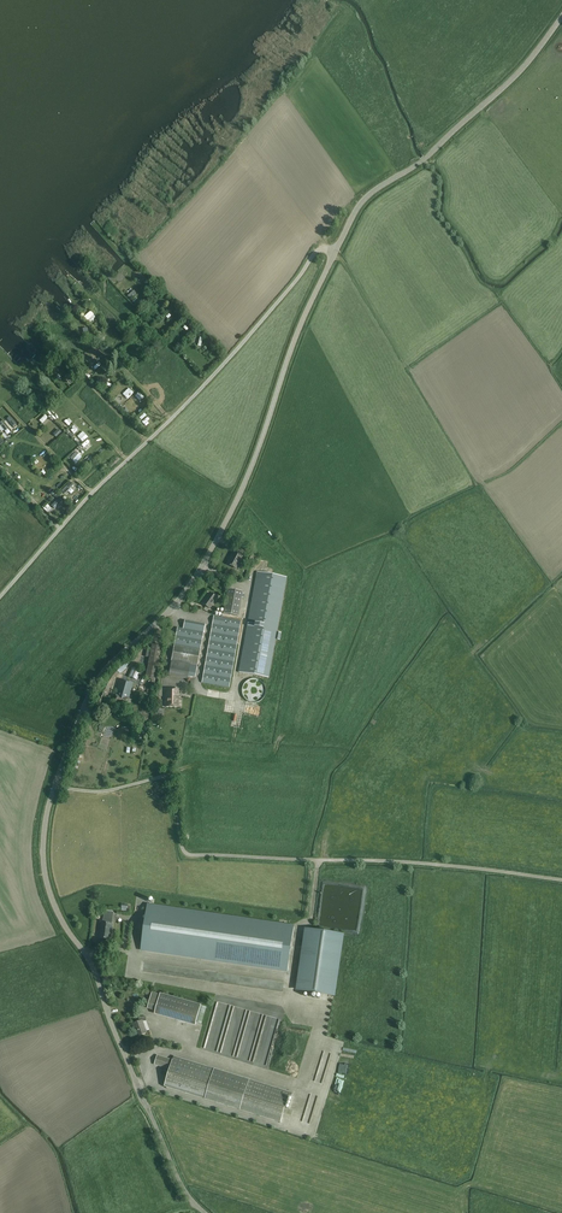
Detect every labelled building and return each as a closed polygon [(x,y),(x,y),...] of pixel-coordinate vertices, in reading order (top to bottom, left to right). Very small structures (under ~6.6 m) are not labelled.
[(87,314),(93,319),(98,314),(93,309),(87,314)] [(42,418),(44,421),(51,415),(48,412),(42,418)] [(7,431),(12,428),(6,420),(1,424),(7,431)] [(72,426),(77,431),(81,427),(76,422),(72,426)] [(86,446),(92,440),(89,437),(83,443),(86,446)] [(67,487),(69,490),(76,483),(73,481),(67,487)] [(54,503),(57,506),(63,501),(60,497),(54,503)] [(242,556),(233,551),(227,564),(236,568),(242,556)] [(252,563),(255,556),(248,552),(244,559),(252,563)] [(268,678),(275,639),(280,640),(281,633),(276,632),(286,577),(256,572),(238,673),(268,678)] [(238,616),(241,598),(243,598),(244,594),(242,594),(242,592),(227,589),(223,613),(238,616)] [(209,609),(217,599),(209,593),(201,603),(209,609)] [(213,616),(201,683),(229,688),(241,621),(213,616)] [(197,666),(204,625),(184,621),(183,628),(177,627),(171,661),(190,665),(197,666)] [(161,647),(151,645),(145,678),(155,680),(161,647)] [(189,670),(190,665),(171,661),(169,673),(179,675),(181,668),(189,670)] [(115,668),(111,674),(101,689),(97,697),(94,703),(102,707),(108,693),(113,682),(113,680),(119,673),(120,674),(126,669),(121,663),(115,668)] [(195,677),(197,666),(190,665),(189,670),(188,675),(195,677)] [(128,677),(137,680),(141,671),(132,667),(128,677)] [(132,700),(128,699),(133,683),(120,679),(113,702),(126,707),(126,706),(129,707),(132,700)] [(246,700),(249,702),(253,703),(257,702),(260,701),(263,698),(264,695),(265,691),(265,688),(264,684),(261,682),(258,680),(255,679),(251,679),(248,680),(245,682),(242,685),(241,689),(242,693),(243,697),(246,700)] [(179,697),(178,697),(178,689),(165,689),(165,706),(179,707),(179,697)] [(233,723),(242,724),(244,715),(235,713),(233,723)] [(332,905),(335,918),(339,917),(341,925),(352,922),(350,915),(357,913),(356,908),(359,907),(357,900),(352,901),(351,895),(345,897),(347,901),(332,905)] [(292,927),(149,906),(148,907),(149,907),(142,949),(142,950),(286,970),(292,928),(292,927)] [(104,911),(102,923),(100,938),(110,940),(112,924),(110,924),(112,912),(114,912),(104,911)] [(342,935),(306,930),(297,990),(333,995),(342,935)] [(183,974),(207,978),(208,970),(201,968),(200,970),(195,969),(194,973),(191,972),(192,968),(187,967),(187,966),(178,964),(176,977),(183,978),(183,974)] [(150,992),(146,991),(142,1000),(147,1002),(150,992)] [(155,1012),(179,1018),(184,1001),(160,994),(160,995),(152,993),(148,1008),(156,1010),(155,1012)] [(179,1018),(155,1012),(155,1014),(195,1025),(196,1023),(202,1024),(206,1007),(201,1006),(184,1001),(179,1018)] [(139,1017),(139,1022),(133,1024),(138,1036),(147,1033),(142,1021),(146,1021),(146,1016),(139,1017)] [(280,1123),(282,1118),(289,1093),(174,1057),(173,1060),(157,1056),(154,1065),(170,1070),(166,1082),(164,1087),(280,1123)] [(313,1088),(304,1119),(310,1121),(320,1089),(313,1088)]
